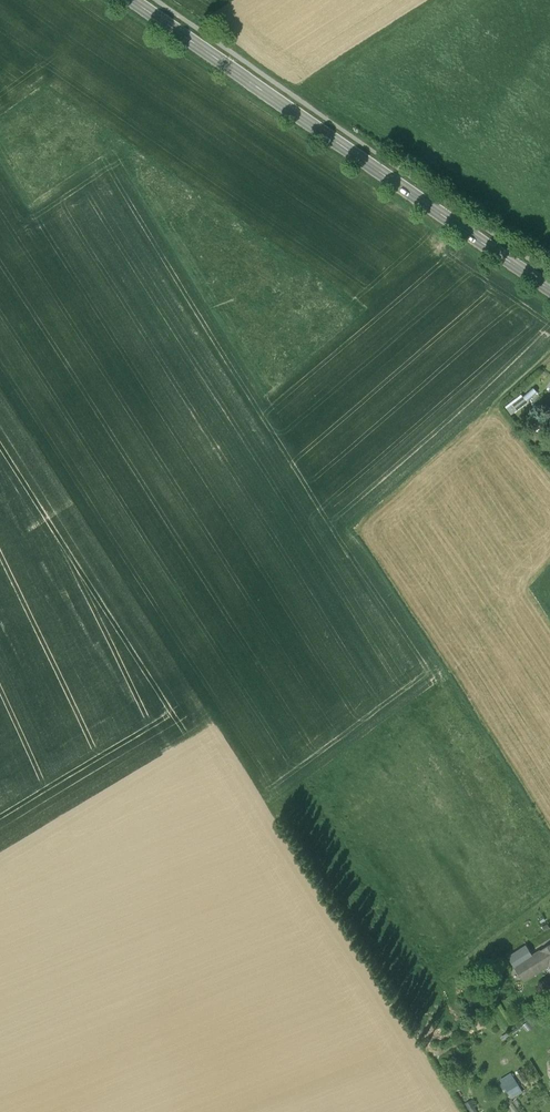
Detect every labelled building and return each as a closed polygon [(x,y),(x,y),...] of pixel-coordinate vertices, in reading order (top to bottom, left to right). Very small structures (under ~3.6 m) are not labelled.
[(524,393),(507,404),(511,410),(528,400),(524,393)] [(541,950),(541,951),(515,967),(522,978),(541,966),(540,965),(547,960),(549,965),(549,944),(541,950)] [(515,1071),(501,1078),(511,1097),(524,1091),(515,1071)]
